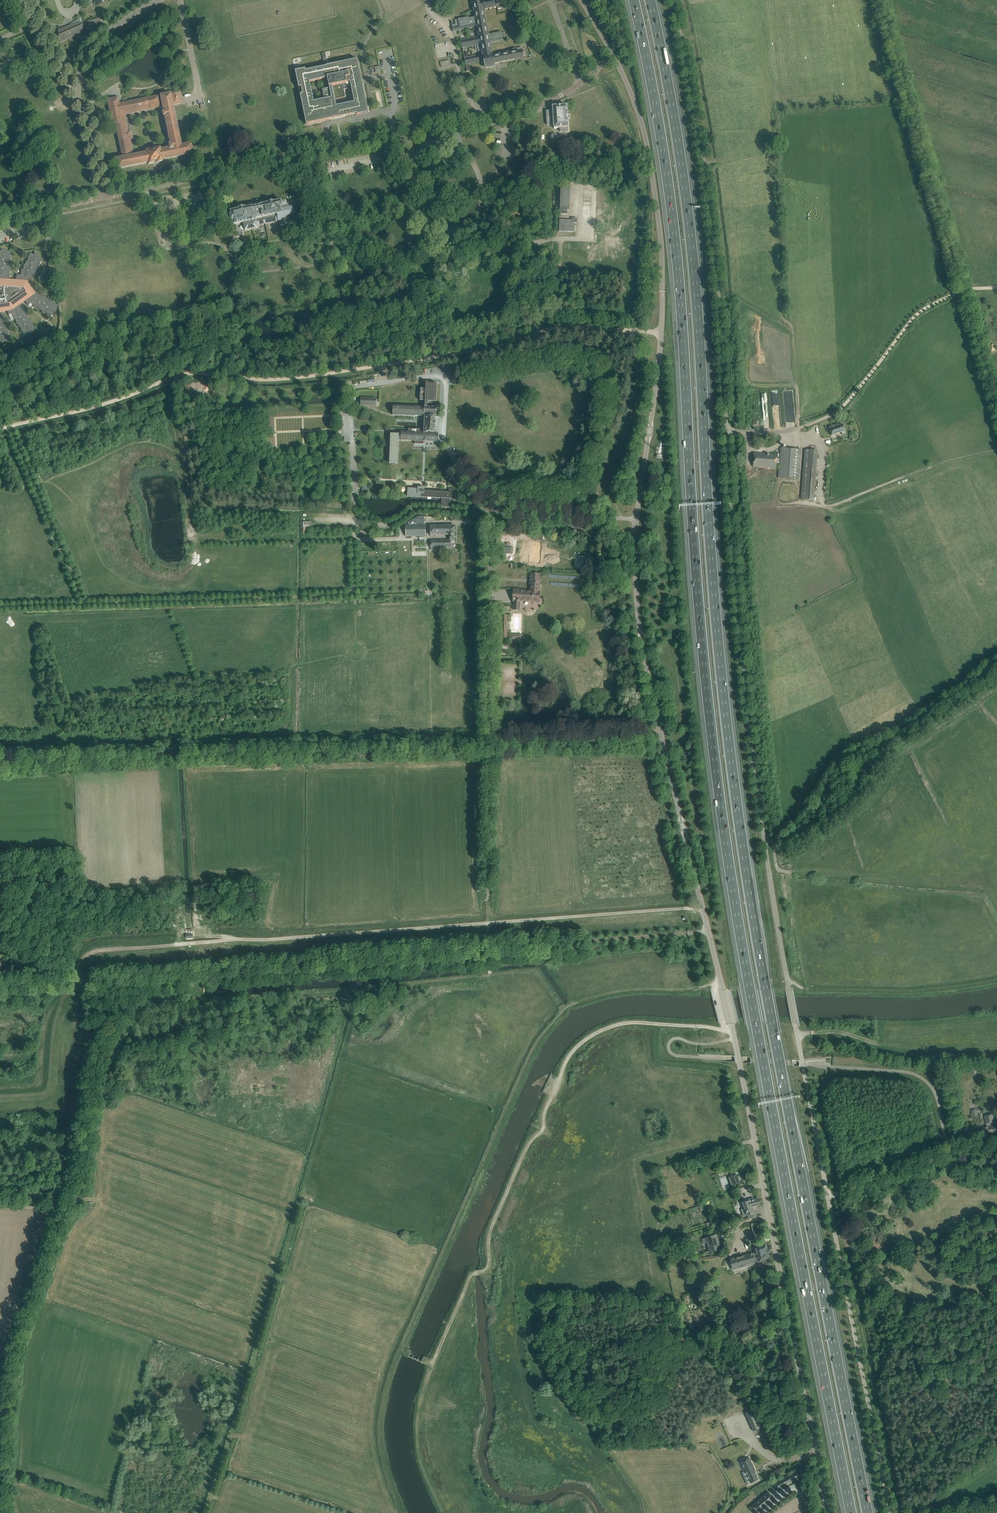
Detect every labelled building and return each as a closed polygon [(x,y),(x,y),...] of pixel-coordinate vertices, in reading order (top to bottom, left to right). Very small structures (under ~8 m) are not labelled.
[(452,28),(453,32),(454,32),(453,31),(456,30),(459,30),(459,31),(459,30),(477,26),(479,37),(476,37),(475,37),(476,37),(472,38),(472,37),(472,38),(469,39),(468,38),(468,39),(465,40),(465,39),(464,39),(465,40),(461,40),(462,48),(463,48),(466,47),(466,48),(466,47),(469,46),(470,46),(470,47),(470,46),(473,45),(473,46),(474,46),(474,45),(477,45),(478,52),(482,51),(483,54),(483,55),(482,55),(479,55),(476,56),(474,56),(473,57),(472,57),(470,57),(467,58),(465,58),(467,71),(469,70),(470,70),(469,69),(468,64),(481,61),(481,63),(484,62),(485,68),(491,67),(490,64),(494,64),(496,63),(498,63),(499,63),(515,59),(516,59),(517,60),(523,59),(523,58),(521,48),(513,50),(513,52),(509,53),(496,55),(495,56),(494,56),(493,56),(492,55),(493,55),(492,55),(492,53),(492,51),(491,48),(491,47),(490,42),(493,42),(496,41),(499,40),(499,41),(499,40),(500,40),(501,40),(502,40),(502,39),(502,37),(501,37),(501,35),(502,35),(501,35),(501,33),(501,32),(500,32),(500,33),(498,33),(497,33),(494,34),(494,33),(494,34),(491,34),(488,35),(483,10),(485,10),(486,10),(485,10),(489,9),(489,11),(490,10),(489,9),(493,8),(494,10),(494,8),(497,7),(498,9),(498,8),(502,8),(500,0),(488,0),(487,0),(484,1),(483,0),(483,1),(482,1),(482,0),(481,1),(478,2),(478,0),(472,0),(473,2),(473,3),(472,3),(474,12),(475,14),(475,15),(475,17),(473,18),(469,19),(468,17),(463,19),(457,20),(455,20),(456,27),(453,28),(452,28)] [(88,26),(100,23),(98,17),(86,21),(88,26)] [(58,29),(59,42),(82,32),(82,22),(67,27),(60,29),(58,29)] [(359,66),(358,59),(355,60),(326,66),(315,68),(306,70),(305,69),(295,71),(296,74),(301,100),(302,102),(303,109),(306,124),(331,119),(357,114),(357,115),(369,113),(367,104),(363,88),(362,82),(359,66)] [(375,72),(370,73),(371,75),(381,73),(380,66),(374,67),(375,72)] [(125,114),(132,113),(161,107),(162,112),(163,116),(164,115),(170,143),(169,144),(170,148),(160,150),(159,148),(146,151),(146,153),(133,155),(123,157),(116,159),(118,168),(148,162),(148,164),(153,163),(153,161),(157,160),(157,162),(162,161),(162,159),(192,153),(190,144),(181,146),(172,105),(182,103),(179,92),(170,94),(170,93),(160,95),(160,96),(158,96),(119,104),(117,98),(108,100),(112,120),(114,120),(114,124),(116,123),(122,155),(133,153),(130,139),(133,139),(131,130),(128,131),(125,114)] [(547,117),(547,125),(554,125),(554,128),(560,128),(560,132),(568,131),(568,127),(567,105),(553,106),(553,111),(546,111),(547,117)] [(561,184),(560,214),(567,214),(567,210),(569,210),(570,185),(561,184)] [(232,214),(229,215),(230,222),(233,221),(234,224),(243,222),(244,222),(245,229),(245,231),(258,228),(257,225),(258,225),(272,222),(279,221),(285,219),(285,216),(292,214),(294,211),(293,208),(291,207),(289,207),(288,204),(287,205),(286,201),(286,200),(282,201),(282,200),(274,202),(274,201),(269,202),(269,203),(261,205),(260,205),(258,206),(253,207),(253,206),(245,208),(245,207),(239,208),(239,209),(231,211),(232,214)] [(559,231),(568,232),(574,232),(574,224),(574,223),(575,223),(577,223),(577,218),(572,218),(572,220),(560,219),(559,229),(559,231)] [(1,342),(1,344),(2,344),(10,339),(10,338),(10,337),(8,334),(9,333),(7,330),(8,330),(7,329),(5,326),(6,325),(5,322),(4,320),(3,317),(4,317),(4,316),(2,314),(3,313),(2,311),(7,310),(7,311),(8,315),(12,314),(14,320),(15,319),(15,320),(16,323),(17,324),(18,324),(19,327),(20,327),(21,330),(22,332),(22,331),(23,334),(24,335),(27,333),(28,333),(28,335),(28,336),(35,328),(36,327),(34,326),(32,324),(33,323),(30,321),(31,320),(30,319),(27,317),(28,316),(28,315),(26,313),(25,311),(23,309),(23,308),(21,306),(21,305),(20,303),(23,301),(24,301),(28,305),(31,303),(35,307),(36,307),(37,307),(39,309),(40,310),(40,309),(42,312),(43,312),(44,311),(46,313),(47,315),(48,314),(50,316),(50,317),(53,314),(54,313),(55,315),(55,316),(57,308),(58,305),(56,304),(53,303),(54,302),(53,302),(50,301),(51,300),(49,300),(46,299),(46,298),(46,297),(43,297),(43,296),(41,295),(38,294),(39,293),(38,293),(35,292),(36,291),(32,290),(29,285),(31,283),(30,282),(32,280),(31,279),(34,276),(35,275),(34,274),(36,272),(35,271),(38,268),(39,267),(38,266),(40,264),(39,263),(42,260),(43,259),(36,253),(34,252),(34,251),(34,252),(35,253),(34,254),(30,253),(30,254),(29,257),(28,257),(28,258),(27,261),(26,261),(26,262),(25,265),(24,264),(24,265),(23,268),(23,269),(22,269),(20,275),(17,274),(16,280),(15,281),(9,280),(10,278),(9,278),(10,275),(9,274),(10,271),(10,269),(9,269),(10,266),(11,266),(9,265),(10,262),(11,261),(10,260),(11,257),(10,256),(11,253),(11,252),(10,251),(0,248),(0,249),(1,249),(2,251),(1,251),(0,251),(0,290),(2,289),(2,294),(0,296),(0,342),(1,342)] [(439,413),(440,412),(440,410),(439,409),(439,406),(436,406),(436,407),(427,406),(428,401),(436,401),(437,384),(426,383),(426,388),(421,388),(420,401),(425,401),(425,406),(424,406),(424,407),(415,406),(395,406),(395,415),(407,415),(424,416),(424,429),(408,429),(408,432),(391,432),(390,452),(390,464),(398,464),(398,453),(399,440),(415,441),(414,444),(424,444),(424,441),(438,442),(438,433),(435,433),(436,416),(439,417),(439,413)] [(361,405),(376,406),(377,398),(361,398),(361,405)] [(843,424),(835,427),(834,425),(829,427),(830,432),(831,435),(841,432),(842,435),(846,433),(845,429),(843,424)] [(779,464),(778,478),(798,479),(801,449),(780,448),(779,458),(779,464)] [(817,450),(805,449),(801,500),(814,501),(817,450)] [(757,467),(757,470),(760,470),(760,471),(762,472),(762,467),(776,468),(776,464),(779,464),(779,458),(777,458),(777,455),(754,453),(753,467),(757,467)] [(448,492),(425,490),(425,487),(418,487),(418,489),(408,488),(407,496),(442,498),(441,506),(450,507),(450,499),(457,499),(458,492),(454,492),(454,489),(449,489),(448,492)] [(408,525),(406,525),(406,527),(406,529),(406,536),(412,536),(426,536),(426,530),(426,525),(423,525),(423,523),(424,523),(424,522),(424,517),(418,517),(408,523),(408,524),(408,525)] [(449,541),(430,541),(430,547),(437,547),(437,551),(447,551),(447,547),(452,547),(451,544),(455,544),(455,542),(454,526),(454,525),(430,526),(430,531),(431,537),(449,536),(449,541)] [(501,535),(500,544),(506,544),(507,541),(510,541),(510,535),(507,535),(501,535)] [(531,544),(531,551),(530,561),(539,561),(540,545),(531,544)] [(500,553),(500,559),(502,559),(506,559),(506,557),(506,553),(512,553),(513,548),(501,547),(500,553)] [(540,592),(539,592),(540,574),(530,573),(529,584),(531,584),(530,591),(521,591),(521,590),(513,589),(513,590),(514,590),(513,601),(512,601),(514,601),(514,604),(513,607),(520,608),(520,600),(523,601),(523,604),(527,604),(527,601),(539,602),(540,592)] [(991,1126),(991,1123),(989,1115),(984,1116),(986,1124),(987,1127),(984,1127),(985,1134),(992,1133),(991,1126)] [(738,1174),(730,1177),(733,1186),(741,1183),(738,1174)] [(742,1209),(744,1216),(748,1215),(749,1219),(756,1217),(753,1208),(757,1207),(757,1206),(760,1205),(758,1199),(749,1201),(748,1197),(742,1199),(744,1209),(742,1209)] [(677,1234),(678,1236),(674,1237),(675,1242),(686,1239),(684,1234),(681,1235),(680,1233),(677,1234)] [(705,1238),(710,1253),(720,1249),(716,1235),(705,1238)] [(770,1252),(769,1250),(767,1250),(766,1245),(753,1248),(755,1253),(748,1254),(751,1264),(759,1262),(762,1261),(763,1266),(770,1264),(769,1259),(768,1253),(770,1252)] [(730,1259),(733,1270),(751,1264),(748,1254),(733,1259),(733,1258),(732,1259),(730,1259)] [(745,1413),(754,1432),(763,1428),(754,1409),(745,1413)] [(747,1475),(750,1483),(751,1483),(758,1480),(754,1471),(755,1471),(749,1458),(739,1462),(746,1476),(747,1475)] [(774,1483),(777,1490),(801,1478),(798,1471),(774,1483)] [(757,1512),(758,1512),(764,1507),(765,1508),(774,1500),(768,1492),(751,1506),(757,1512)]
